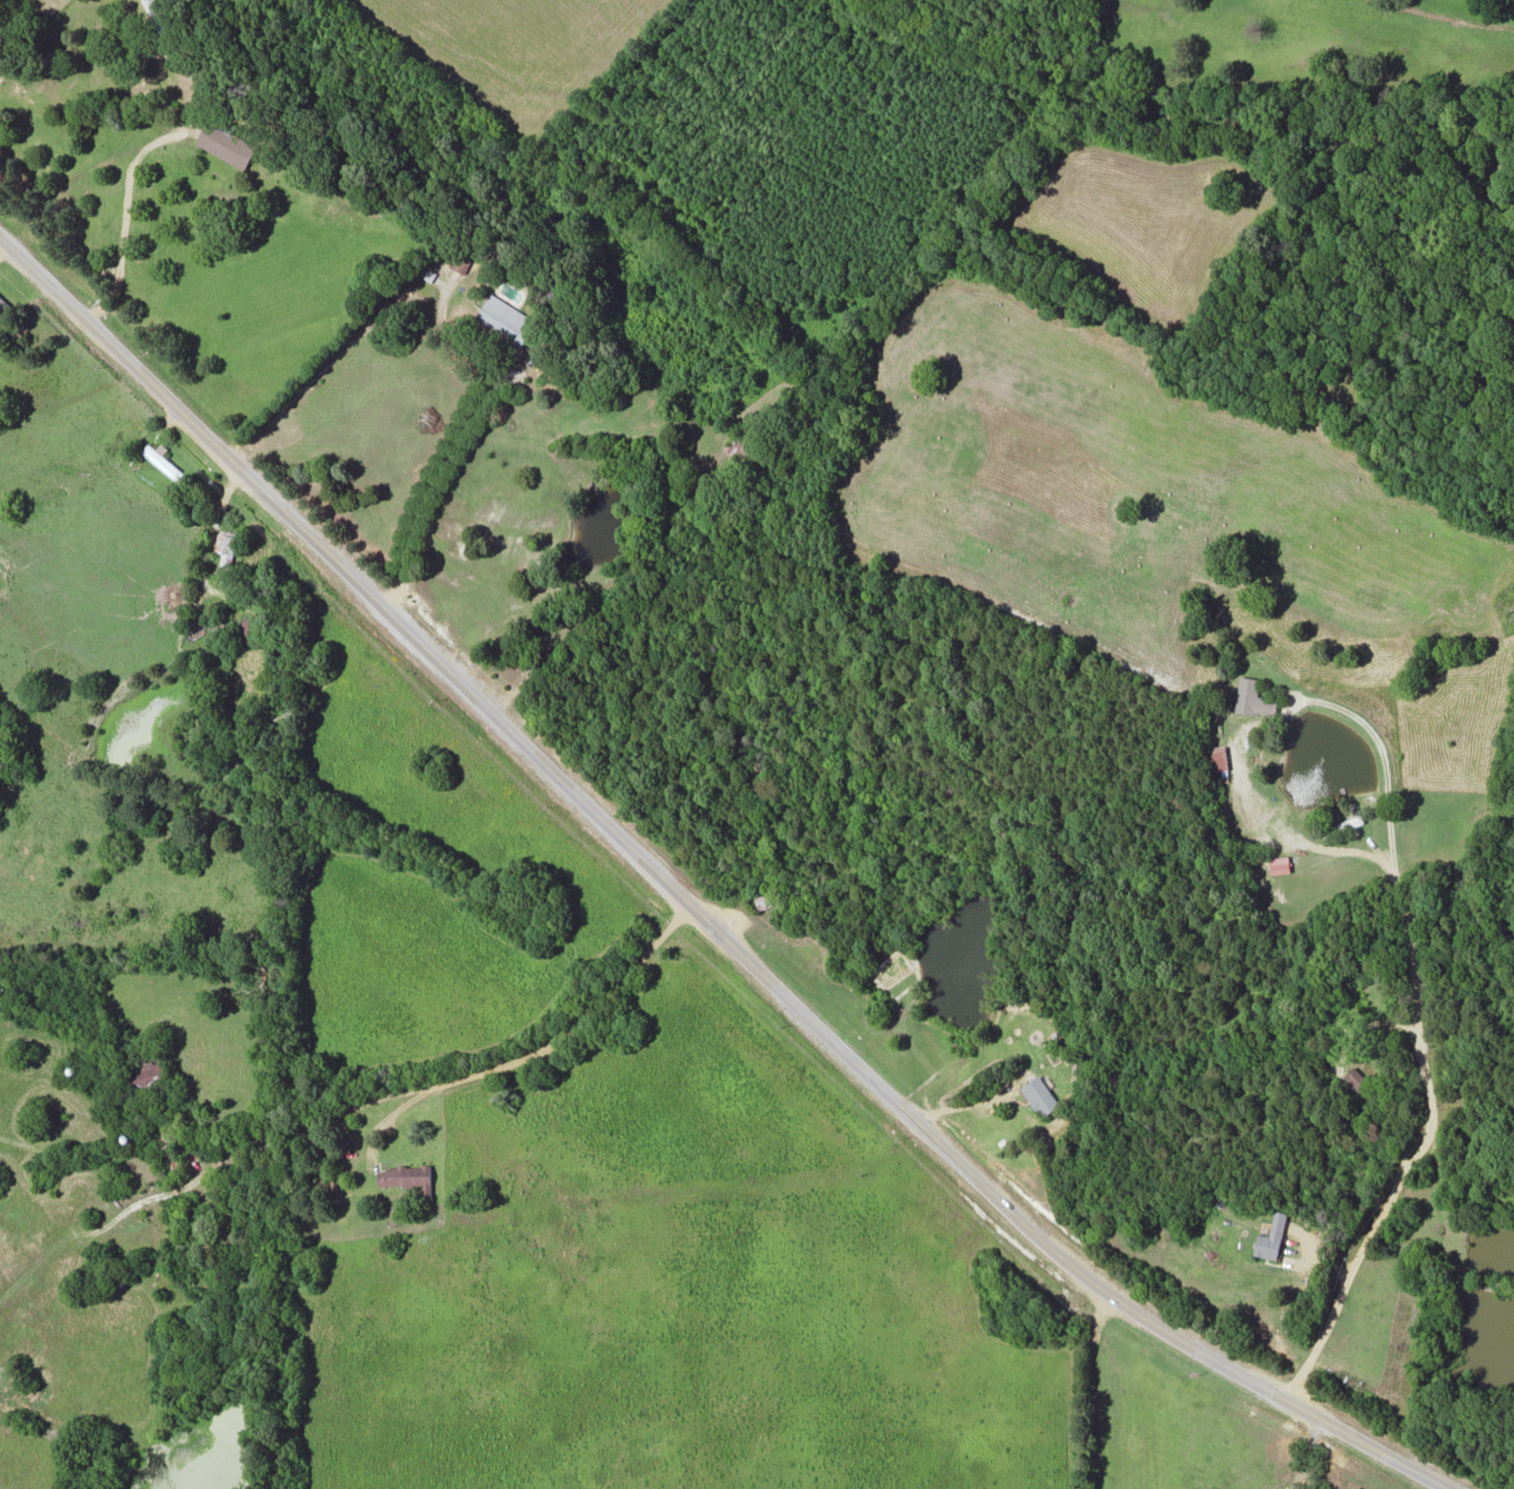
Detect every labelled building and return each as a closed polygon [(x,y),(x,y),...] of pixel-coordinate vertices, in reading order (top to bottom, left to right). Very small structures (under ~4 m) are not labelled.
[(245,167),(256,142),(206,120),(195,146),(245,167)] [(473,254),(458,246),(448,266),(463,274),(473,254)] [(474,318),(520,345),(530,328),(522,324),(527,315),(489,293),(474,318)] [(741,462),(758,446),(741,428),(723,445),(741,462)] [(174,483),(183,475),(150,441),(141,450),(174,483)] [(235,534),(217,530),(214,549),(221,550),(219,564),(229,566),(235,534)] [(253,616),(240,616),(240,640),(253,640),(253,616)] [(1260,676),(1239,675),(1236,711),(1276,713),(1277,697),(1258,695),(1260,676)] [(1210,746),(1212,770),(1228,769),(1226,744),(1210,746)] [(783,901),(779,888),(754,896),(759,909),(783,901)] [(159,1049),(124,1059),(136,1101),(171,1091),(159,1049)] [(1360,1094),(1370,1084),(1353,1066),(1343,1076),(1360,1094)] [(1059,1104),(1038,1074),(1019,1087),(1040,1117),(1059,1104)] [(422,1184),(422,1194),(430,1194),(430,1164),(378,1164),(378,1184),(422,1184)] [(1287,1211),(1275,1209),(1270,1234),(1258,1232),(1254,1253),(1277,1258),(1287,1211)]
